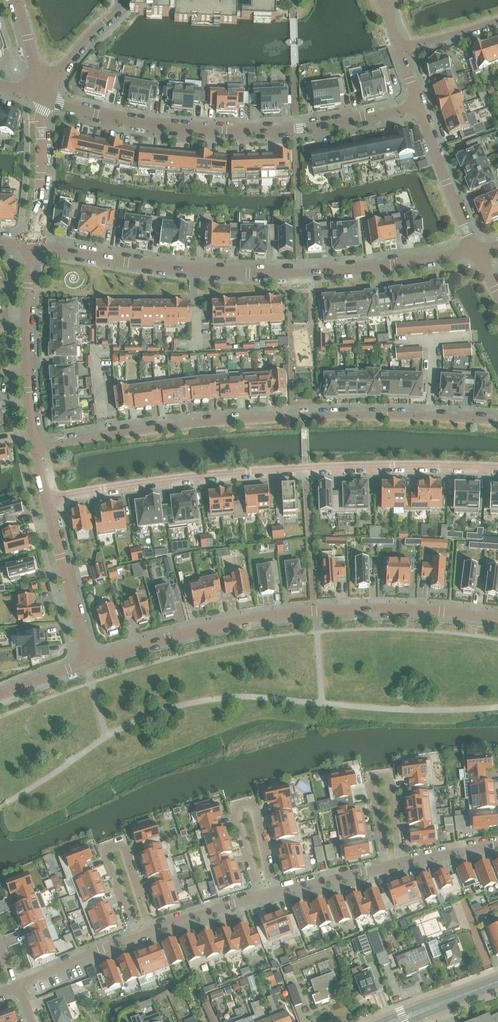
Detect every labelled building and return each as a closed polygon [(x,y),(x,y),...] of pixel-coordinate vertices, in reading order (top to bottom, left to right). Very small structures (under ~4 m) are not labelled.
[(138,1),(137,3),(136,5),(133,9),(139,15),(175,16),(174,21),(237,24),(237,19),(276,20),(276,0),(138,0),(138,1)] [(494,41),(483,44),(490,66),(491,65),(490,65),(497,63),(497,51),(494,41)] [(490,66),(483,44),(471,48),(472,53),(474,59),(469,60),(473,75),(480,73),(479,69),(490,66)] [(450,70),(446,58),(442,60),(441,57),(428,61),(429,64),(425,66),(429,78),(439,74),(441,80),(456,75),(454,69),(450,70)] [(386,68),(368,73),(375,99),(382,97),(382,96),(386,95),(387,95),(384,86),(390,84),(391,84),(387,68),(386,68)] [(112,93),(116,79),(109,77),(111,73),(100,70),(99,75),(100,75),(94,96),(102,98),(102,97),(104,98),(106,91),(112,93)] [(94,96),(100,75),(99,75),(83,71),(80,85),(86,86),(84,93),(87,93),(86,95),(94,96)] [(375,99),(368,73),(350,77),(354,93),(360,92),(362,101),(363,101),(367,100),(368,101),(375,99)] [(458,93),(454,82),(458,81),(456,75),(441,80),(443,85),(433,89),(437,100),(436,100),(437,101),(458,94),(458,93)] [(343,79),(324,81),(327,108),(335,107),(334,106),(340,105),(338,96),(345,95),(343,79)] [(138,106),(142,84),(125,81),(123,95),(129,96),(128,103),(130,103),(130,104),(138,106)] [(327,108),(324,81),(305,84),(307,100),(314,99),(315,109),(320,108),(320,109),(327,108)] [(156,101),(158,87),(142,84),(138,106),(146,107),(146,106),(148,106),(149,100),(156,101)] [(184,85),(184,89),(182,112),(190,113),(190,111),(192,112),(193,105),(200,106),(201,91),(194,90),(195,86),(184,85)] [(496,93),(495,87),(487,90),(490,97),(495,96),(496,93)] [(182,112),(184,89),(168,88),(166,102),(173,103),(172,110),(174,110),(174,111),(182,112)] [(287,90),(270,91),(271,114),(279,113),(279,112),(282,112),(281,105),(288,105),(287,90)] [(271,114),(270,91),(254,92),(254,107),(261,106),(261,113),(264,113),(264,114),(271,114)] [(227,114),(227,92),(211,92),(210,106),(217,106),(217,113),(219,113),(219,114),(227,114)] [(244,92),(227,92),(227,114),(235,115),(235,113),(237,113),(237,107),(244,107),(244,92)] [(462,105),(458,94),(437,101),(441,112),(462,105)] [(466,116),(462,106),(462,105),(441,112),(441,113),(445,123),(466,116)] [(17,123),(18,123),(20,115),(11,112),(10,115),(4,113),(4,112),(3,112),(0,125),(0,135),(1,132),(14,136),(17,123)] [(470,128),(466,116),(445,123),(449,135),(459,132),(462,140),(476,135),(473,126),(470,128)] [(74,160),(79,135),(63,132),(61,141),(63,141),(61,153),(72,156),(72,159),(74,160)] [(425,157),(420,143),(413,144),(412,141),(413,141),(411,133),(401,135),(402,137),(395,138),(395,137),(399,161),(400,161),(400,162),(414,159),(419,158),(420,161),(424,160),(423,157),(425,157)] [(89,159),(94,139),(86,137),(86,139),(80,138),(81,136),(79,135),(74,160),(74,162),(76,162),(77,159),(89,161),(89,159)] [(400,165),(399,161),(395,137),(394,137),(395,138),(388,139),(388,138),(380,140),(385,164),(397,161),(398,165),(400,165)] [(102,166),(108,142),(107,141),(106,143),(100,142),(101,140),(94,139),(89,159),(101,162),(100,166),(102,166)] [(484,160),(480,149),(483,147),(480,139),(466,144),(469,153),(459,156),(459,158),(457,159),(461,168),(463,167),(463,168),(484,160)] [(385,164),(380,140),(380,141),(374,142),(374,141),(366,142),(370,162),(370,164),(382,162),(383,166),(385,166),(385,164)] [(117,167),(122,145),(108,142),(102,166),(102,168),(104,169),(105,165),(117,167)] [(370,162),(366,142),(359,144),(359,145),(353,146),(353,145),(352,145),(357,169),(359,169),(359,165),(370,162)] [(137,158),(134,158),(136,150),(122,147),(122,145),(117,167),(117,169),(119,170),(120,166),(132,168),(135,169),(137,158)] [(357,169),(352,145),(352,146),(346,147),(345,146),(338,148),(342,168),(353,166),(354,169),(357,169)] [(153,175),(155,151),(148,151),(148,149),(141,148),(141,150),(140,150),(139,158),(137,158),(135,169),(138,169),(150,171),(150,174),(153,175)] [(342,168),(338,148),(331,149),(331,150),(324,151),(324,150),(329,178),(332,178),(331,174),(343,172),(342,168)] [(329,178),(324,150),(324,152),(317,153),(317,152),(309,153),(310,161),(311,161),(314,177),(326,175),(327,179),(329,178)] [(167,172),(169,153),(155,151),(153,175),(155,175),(156,171),(167,172)] [(181,179),(181,177),(183,154),(169,153),(167,172),(167,174),(179,175),(179,179),(181,179)] [(196,175),(197,156),(183,154),(181,177),(184,178),(184,174),(196,175)] [(210,180),(212,155),(198,154),(197,156),(196,175),(208,176),(207,180),(210,180)] [(290,171),(289,154),(274,155),(276,184),(278,184),(278,180),(290,179),(290,175),(290,171)] [(225,178),(227,157),(219,156),(219,158),(213,157),(213,155),(212,155),(210,180),(213,181),(213,177),(225,178)] [(276,184),(274,155),(273,155),(274,157),(267,157),(267,155),(260,156),(260,176),(261,180),(273,180),(273,184),(276,184)] [(247,181),(246,158),(239,158),(239,156),(231,157),(232,182),(244,181),(244,185),(247,185),(247,181)] [(260,176),(260,156),(253,156),(253,157),(246,158),(247,181),(249,181),(249,177),(260,176)] [(489,170),(484,160),(463,168),(468,179),(489,171),(489,170)] [(492,169),(489,170),(489,171),(468,179),(468,180),(466,181),(470,191),(472,190),(472,191),(483,187),(485,192),(497,187),(497,184),(492,169)] [(485,192),(487,198),(477,202),(477,203),(475,204),(477,210),(479,214),(481,213),(481,214),(497,207),(497,187),(485,192)] [(16,205),(14,205),(14,200),(19,200),(19,193),(14,192),(14,195),(1,195),(0,213),(0,221),(13,222),(13,216),(16,216),(16,205)] [(75,220),(78,205),(72,204),(71,207),(59,205),(58,210),(55,209),(53,222),(56,223),(55,228),(68,230),(70,219),(75,220)] [(361,219),(360,204),(353,205),(355,220),(361,219)] [(368,218),(367,204),(360,204),(361,219),(368,218)] [(91,234),(96,212),(96,208),(95,212),(84,210),(85,206),(78,205),(75,220),(81,221),(79,232),(91,234)] [(481,214),(486,225),(497,220),(497,207),(481,214)] [(112,227),(115,212),(96,208),(96,212),(91,234),(92,235),(92,237),(102,239),(103,236),(104,237),(106,226),(112,227)] [(423,233),(421,220),(418,220),(417,212),(398,215),(400,230),(406,229),(408,240),(421,238),(420,233),(423,233)] [(136,242),(139,219),(127,218),(127,214),(121,213),(119,228),(125,229),(123,240),(124,241),(124,243),(135,244),(135,242),(136,242)] [(395,231),(400,230),(398,215),(392,216),(392,220),(381,222),(380,218),(384,244),(385,244),(396,242),(395,231)] [(155,233),(157,218),(151,217),(151,221),(139,219),(136,242),(148,244),(150,233),(155,233)] [(172,247),(175,224),(174,225),(163,223),(164,219),(157,218),(155,233),(161,234),(160,245),(172,247),(171,247),(172,247)] [(384,244),(380,218),(367,220),(372,246),(384,244)] [(358,248),(356,225),(356,221),(344,222),(344,226),(345,249),(358,248)] [(192,238),(194,223),(187,222),(187,226),(175,224),(172,247),(184,249),(186,238),(192,238)] [(345,249),(344,226),(344,222),(325,224),(326,239),(332,238),(333,250),(334,249),(334,252),(345,251),(345,249)] [(217,251),(218,228),(206,228),(206,224),(199,224),(199,239),(205,239),(204,250),(217,251)] [(321,250),(321,239),(326,239),(325,224),(319,224),(319,228),(306,229),(308,251),(321,250)] [(236,240),(236,225),(230,225),(230,229),(218,229),(218,228),(217,251),(218,251),(230,251),(230,240),(236,240)] [(254,252),(255,230),(243,229),(243,225),(236,225),(236,240),(242,241),(241,252),(254,252)] [(266,253),(267,241),(273,242),(273,226),(267,226),(267,230),(255,230),(254,252),(254,255),(265,255),(265,253),(266,253)] [(293,252),(292,230),(279,230),(279,226),(273,226),(273,242),(279,242),(279,253),(293,252)] [(446,305),(445,296),(448,296),(447,287),(444,288),(444,287),(443,287),(443,283),(432,285),(436,310),(436,307),(446,305)] [(436,310),(432,285),(426,286),(426,287),(422,288),(426,311),(436,310)] [(426,311),(422,288),(411,289),(415,313),(426,311)] [(415,313),(411,289),(401,291),(401,289),(400,290),(404,315),(415,313)] [(404,315),(400,290),(389,291),(390,295),(390,297),(391,298),(384,299),(386,318),(404,315)] [(386,318),(384,299),(377,299),(377,298),(377,297),(376,293),(375,293),(374,292),(367,292),(367,294),(366,294),(368,322),(369,322),(368,319),(379,318),(386,318)] [(368,322),(366,294),(365,294),(365,295),(355,296),(358,323),(368,322)] [(358,323),(355,296),(344,297),(347,324),(347,321),(357,320),(357,323),(358,323)] [(336,325),(333,297),(323,298),(323,302),(323,303),(320,303),(320,311),(321,311),(321,321),(325,320),(325,323),(335,322),(336,325)] [(347,324),(344,297),(334,298),(334,297),(333,297),(336,325),(347,324)] [(284,322),(283,311),(282,311),(281,300),(275,300),(275,299),(269,300),(271,326),(282,325),(282,322),(284,322)] [(248,327),(246,300),(241,301),(241,302),(235,302),(237,328),(248,327)] [(259,326),(258,301),(252,302),(252,300),(246,300),(248,327),(259,326)] [(271,326),(269,300),(263,300),(263,301),(258,301),(259,326),(260,326),(260,323),(270,323),(270,326),(271,326)] [(79,316),(79,304),(68,304),(66,304),(64,304),(64,302),(55,302),(55,304),(50,304),(50,316),(52,316),(79,316)] [(225,328),(224,302),(218,302),(218,303),(212,304),(213,315),(211,315),(212,326),(213,326),(213,329),(225,328)] [(237,328),(235,302),(230,303),(230,302),(224,302),(225,328),(237,328)] [(108,326),(108,303),(102,303),(102,304),(96,304),(96,326),(108,326)] [(119,323),(120,304),(114,304),(114,303),(108,303),(108,326),(108,323),(119,323)] [(131,329),(131,303),(125,303),(125,304),(120,304),(119,323),(130,323),(130,329),(131,329)] [(142,329),(142,304),(137,304),(137,303),(131,303),(131,329),(142,329)] [(153,329),(154,303),(148,303),(148,304),(142,304),(142,329),(153,329)] [(165,329),(165,304),(159,304),(159,303),(154,303),(153,329),(154,329),(154,326),(164,326),(164,329),(165,329)] [(176,329),(176,303),(170,303),(170,304),(165,304),(165,329),(176,329)] [(189,323),(189,315),(188,315),(188,304),(183,304),(183,303),(176,303),(176,329),(177,329),(177,323),(189,323)] [(79,326),(79,316),(52,316),(52,326),(73,326),(79,326)] [(73,336),(73,326),(52,326),(52,336),(73,336)] [(52,347),(76,347),(76,336),(73,336),(52,336),(52,347)] [(70,364),(76,364),(76,347),(52,347),(50,347),(50,358),(55,358),(55,365),(70,364)] [(74,379),(73,369),(70,369),(70,364),(55,365),(55,370),(51,370),(51,380),(74,379)] [(357,396),(357,376),(357,369),(346,370),(346,397),(357,396)] [(368,396),(368,372),(367,372),(357,372),(357,369),(357,376),(357,396),(368,396)] [(285,384),(285,373),(283,373),(283,370),(271,371),(271,372),(272,393),(272,396),(274,396),(275,397),(283,397),(283,395),(285,395),(284,384),(285,384)] [(346,397),(346,370),(346,373),(335,373),(335,376),(336,398),(336,397),(346,397)] [(272,393),(271,372),(257,373),(259,397),(260,397),(260,398),(266,398),(266,396),(268,396),(267,394),(272,393)] [(379,398),(379,396),(379,372),(368,372),(368,396),(368,398),(379,398)] [(390,397),(391,376),(391,373),(380,372),(379,372),(379,396),(390,397)] [(451,400),(453,378),(453,372),(452,375),(442,374),(442,377),(441,386),(438,386),(437,395),(440,395),(440,396),(440,400),(451,400)] [(469,390),(470,373),(464,373),(453,372),(453,378),(451,400),(451,401),(451,399),(462,400),(463,390),(469,390)] [(259,397),(257,373),(243,374),(244,395),(249,395),(250,397),(251,397),(251,399),(257,398),(257,397),(259,397)] [(401,397),(401,376),(401,373),(391,373),(391,376),(390,397),(401,397)] [(490,396),(490,387),(487,387),(487,378),(487,377),(488,374),(476,374),(470,373),(469,390),(475,391),(474,402),(476,402),(476,404),(484,404),(484,403),(485,403),(486,399),(486,398),(486,396),(490,396)] [(244,395),(243,374),(242,374),(243,380),(229,381),(229,378),(228,378),(230,400),(236,400),(236,398),(239,398),(239,395),(244,395)] [(336,398),(335,376),(325,376),(325,385),(321,385),(322,394),(325,394),(325,395),(325,399),(336,398)] [(411,399),(412,376),(401,376),(401,397),(410,397),(410,399),(411,399)] [(425,394),(425,386),(422,386),(422,376),(412,376),(411,399),(421,399),(422,395),(422,394),(425,394)] [(201,400),(199,377),(184,379),(186,400),(192,399),(192,402),(194,401),(194,403),(200,402),(200,401),(201,400)] [(215,397),(214,379),(200,379),(199,377),(201,400),(202,400),(202,402),(209,401),(208,400),(210,400),(210,397),(215,397)] [(230,400),(228,378),(214,379),(215,397),(221,396),(221,399),(224,399),(224,400),(230,400)] [(74,391),(77,391),(77,379),(74,379),(51,380),(51,382),(53,381),(53,392),(74,391)] [(186,400),(184,379),(169,380),(173,406),(179,405),(179,403),(181,403),(181,400),(186,400)] [(173,406),(169,380),(155,382),(158,403),(163,403),(164,405),(166,405),(167,406),(173,406)] [(158,403),(155,382),(141,384),(144,408),(145,408),(145,409),(152,408),(151,407),(153,407),(153,404),(158,403)] [(144,408),(141,384),(127,386),(130,407),(135,406),(135,409),(137,409),(137,410),(143,410),(143,408),(144,408)] [(130,410),(130,407),(127,386),(127,385),(115,386),(118,411),(130,410)] [(54,402),(75,401),(74,391),(53,392),(54,402)] [(55,413),(79,411),(78,400),(75,401),(54,402),(55,413)] [(71,423),(82,422),(82,411),(79,411),(55,413),(53,413),(54,424),(59,424),(59,426),(67,426),(67,423),(70,423),(71,423)] [(6,449),(5,447),(0,448),(0,461),(8,459),(7,457),(9,457),(8,449),(6,449)] [(368,510),(367,495),(368,495),(368,491),(367,491),(367,483),(365,484),(365,481),(357,482),(357,484),(355,484),(356,511),(368,510)] [(429,509),(429,483),(423,483),(423,484),(417,484),(417,495),(411,495),(411,512),(430,512),(430,509),(429,509)] [(441,497),(441,484),(436,484),(436,483),(429,483),(429,509),(430,509),(444,509),(444,497),(441,497)] [(493,483),(493,485),(491,485),(491,501),(484,501),(484,510),(490,510),(490,515),(497,515),(497,483),(493,483)] [(356,511),(355,484),(345,484),(345,486),(343,486),(344,496),(338,496),(338,514),(357,514),(356,511)] [(394,509),(394,484),(383,484),(383,509),(394,509)] [(411,512),(411,495),(405,495),(405,484),(394,484),(394,509),(404,509),(404,512),(411,512)] [(466,514),(467,484),(455,484),(455,500),(452,500),(451,509),(454,509),(454,514),(466,514)] [(478,501),(479,484),(467,484),(466,514),(478,514),(478,510),(481,510),(481,501),(478,501)] [(338,514),(338,496),(331,496),(331,485),(319,485),(319,492),(316,492),(317,502),(319,502),(319,512),(331,511),(331,514),(338,514)] [(298,510),(297,494),(294,494),(294,492),(295,492),(295,490),(294,490),(294,486),(282,487),(283,517),(296,516),(295,510),(298,510)] [(268,489),(267,489),(256,490),(258,512),(270,511),(268,489)] [(245,502),(239,503),(240,519),(243,519),(248,519),(248,516),(259,515),(258,512),(256,490),(244,491),(245,502)] [(233,520),(240,519),(239,503),(233,503),(232,492),(226,492),(226,491),(220,492),(222,518),(233,517),(233,520)] [(220,492),(214,492),(214,493),(208,494),(209,507),(207,507),(208,519),(222,518),(220,492)] [(196,506),(196,502),(195,494),(193,495),(192,493),(184,493),(185,496),(183,496),(187,525),(199,524),(196,506)] [(183,496),(174,497),(174,499),(172,499),(173,509),(167,510),(169,528),(187,525),(183,496)] [(167,510),(161,510),(159,499),(147,500),(151,527),(162,525),(162,524),(168,524),(168,528),(169,528),(167,510)] [(2,502),(3,507),(0,507),(0,527),(13,524),(11,517),(22,514),(22,512),(24,512),(22,504),(20,504),(19,502),(12,504),(11,500),(2,502)] [(147,500),(147,501),(138,502),(138,503),(136,503),(139,528),(151,527),(147,500)] [(123,505),(117,505),(117,504),(111,505),(115,534),(116,534),(115,531),(126,529),(123,505)] [(111,505),(105,506),(105,507),(99,508),(101,519),(95,520),(97,537),(115,534),(111,505)] [(71,520),(73,531),(76,531),(77,536),(89,534),(88,531),(92,530),(90,516),(86,517),(85,510),(83,510),(83,508),(74,509),(75,511),(73,512),(74,519),(71,520)] [(28,538),(27,539),(26,537),(19,539),(17,529),(3,532),(5,542),(3,543),(6,555),(29,549),(29,547),(31,547),(28,538)] [(141,548),(135,549),(138,561),(144,560),(141,548)] [(138,561),(135,549),(130,550),(132,562),(138,561)] [(371,561),(368,561),(368,557),(356,557),(356,570),(354,570),(354,580),(356,580),(356,587),(369,587),(368,570),(371,570),(371,561)] [(168,558),(163,559),(165,567),(172,565),(171,559),(168,558)] [(346,578),(345,564),(335,564),(334,558),(322,559),(323,573),(321,573),(322,583),(324,583),(324,588),(336,588),(336,579),(346,578)] [(399,587),(400,561),(399,561),(399,558),(384,558),(383,571),(386,571),(386,586),(392,586),(392,587),(399,587)] [(445,584),(446,574),(444,574),(445,560),(433,559),(432,565),(422,565),(422,563),(420,562),(420,564),(419,570),(419,578),(421,578),(421,579),(431,579),(431,588),(443,589),(443,584),(445,584)] [(33,563),(32,561),(25,562),(24,560),(15,562),(16,565),(6,567),(9,579),(11,579),(11,582),(20,580),(20,577),(35,573),(35,570),(37,570),(35,562),(33,563)] [(410,586),(410,572),(413,572),(413,570),(419,570),(420,564),(413,563),(414,561),(400,561),(399,587),(404,587),(404,586),(410,586)] [(278,581),(276,563),(269,564),(269,567),(258,569),(259,580),(258,582),(259,586),(260,587),(261,590),(260,590),(260,591),(261,591),(261,595),(274,593),(272,582),(278,581)] [(304,573),(299,574),(298,564),(286,565),(289,592),(291,591),(291,594),(299,593),(299,590),(301,590),(301,586),(301,585),(305,584),(304,573)] [(473,593),(476,576),(479,577),(480,568),(477,567),(477,566),(465,564),(463,575),(461,574),(460,583),(462,584),(461,591),(463,591),(463,593),(471,595),(471,592),(473,593)] [(103,565),(91,568),(93,575),(105,572),(103,565)] [(489,565),(489,569),(486,568),(485,578),(488,578),(486,594),(497,596),(497,595),(497,566),(489,565)] [(118,577),(116,569),(109,571),(110,579),(112,578),(118,577)] [(246,581),(245,570),(232,572),(233,578),(223,580),(226,594),(236,592),(237,599),(239,599),(239,601),(247,599),(247,597),(249,597),(246,581)] [(107,578),(105,572),(93,575),(94,582),(107,578)] [(217,574),(210,576),(211,579),(200,581),(206,607),(212,605),(212,604),(217,603),(215,592),(221,590),(217,574)] [(200,581),(192,583),(190,584),(189,581),(182,582),(185,598),(191,597),(194,608),(200,607),(200,608),(206,607),(200,581)] [(179,600),(175,587),(169,588),(168,584),(156,587),(158,595),(157,595),(158,596),(159,601),(159,603),(160,607),(161,608),(163,616),(165,616),(166,618),(174,616),(173,614),(175,613),(172,602),(179,600)] [(44,616),(43,608),(41,608),(41,606),(34,607),(33,597),(19,598),(20,608),(17,608),(18,621),(23,620),(23,623),(35,622),(34,619),(42,619),(42,617),(44,616)] [(146,601),(143,601),(142,597),(130,600),(131,603),(121,606),(125,620),(135,617),(137,624),(139,623),(139,625),(147,623),(147,621),(149,620),(147,613),(149,612),(146,601)] [(119,629),(111,603),(99,607),(101,612),(97,614),(101,627),(105,626),(107,633),(109,632),(110,634),(118,631),(117,630),(119,629)] [(47,645),(46,634),(33,635),(33,629),(17,631),(18,648),(47,646),(47,645)] [(49,658),(47,646),(18,648),(16,648),(17,661),(31,659),(31,663),(41,662),(40,658),(49,658)] [(491,769),(491,767),(492,767),(492,758),(490,758),(490,756),(464,759),(466,780),(486,779),(485,770),(491,769)] [(433,785),(430,762),(423,763),(422,758),(407,760),(408,765),(401,766),(402,768),(397,769),(398,777),(403,777),(403,779),(409,778),(410,788),(415,787),(415,791),(428,790),(427,785),(433,785)] [(349,787),(355,786),(355,784),(356,784),(355,775),(353,776),(353,774),(351,774),(350,769),(330,773),(331,778),(327,779),(333,807),(352,803),(349,787)] [(495,796),(494,789),(493,789),(492,784),(486,785),(486,779),(466,780),(464,781),(466,799),(495,796)] [(298,807),(293,786),(265,792),(265,794),(263,794),(265,803),(267,803),(268,805),(274,803),(276,812),(291,809),(298,807)] [(435,809),(433,792),(411,795),(412,801),(406,801),(407,807),(405,807),(406,813),(435,809)] [(495,809),(494,803),(496,803),(495,796),(466,799),(469,799),(470,811),(473,811),(474,816),(489,814),(489,809),(495,809)] [(221,817),(220,815),(222,814),(219,806),(218,807),(217,805),(211,807),(209,802),(195,806),(196,811),(195,811),(199,823),(200,823),(202,831),(205,831),(217,827),(215,819),(221,817)] [(364,825),(363,818),(361,818),(360,813),(354,814),(353,808),(338,811),(339,817),(336,818),(338,830),(364,825)] [(294,825),(291,809),(276,812),(277,817),(271,818),(272,824),(270,824),(272,830),(295,825),(294,825)] [(437,828),(435,809),(406,813),(407,821),(409,821),(409,826),(415,825),(416,830),(435,828),(436,829),(437,828)] [(496,827),(495,814),(489,814),(474,816),(470,816),(471,829),(474,829),(474,831),(483,830),(483,828),(496,827)] [(160,845),(157,837),(158,836),(154,824),(153,825),(152,820),(138,824),(139,829),(133,831),(133,833),(132,834),(134,842),(136,841),(137,843),(142,841),(145,850),(160,846),(160,845)] [(298,842),(301,841),(297,824),(294,825),(295,825),(272,830),(273,837),(275,836),(276,841),(282,840),(283,845),(298,841),(298,842)] [(365,837),(364,832),(366,832),(364,825),(338,830),(341,842),(344,841),(345,847),(360,844),(359,839),(365,837)] [(230,841),(228,835),(226,836),(225,831),(219,832),(217,827),(205,831),(202,831),(197,833),(198,839),(204,838),(207,848),(230,841)] [(437,840),(436,829),(435,828),(416,830),(410,831),(412,844),(425,842),(425,844),(434,843),(434,841),(437,840)] [(190,842),(188,836),(182,838),(181,838),(183,844),(190,842)] [(225,855),(231,853),(230,848),(232,848),(230,841),(207,848),(201,849),(206,865),(227,860),(225,855)] [(302,857),(298,842),(298,841),(283,845),(284,850),(278,851),(280,856),(278,857),(279,863),(302,858),(302,857)] [(372,852),(371,844),(366,844),(366,842),(360,844),(345,847),(341,847),(343,860),(346,859),(346,861),(355,859),(355,858),(368,855),(368,853),(372,852)] [(165,861),(162,851),(168,850),(166,843),(160,845),(160,846),(145,850),(147,855),(141,857),(142,862),(141,862),(143,869),(165,862),(165,861)] [(328,860),(335,859),(332,846),(326,848),(328,860)] [(91,860),(90,858),(92,858),(89,850),(87,850),(86,848),(59,859),(67,879),(89,871),(85,862),(91,860)] [(324,861),(322,848),(315,850),(318,863),(324,861)] [(311,871),(308,856),(302,857),(302,858),(279,863),(281,869),(283,869),(284,874),(296,871),(296,874),(311,871)] [(155,882),(176,876),(171,859),(165,861),(165,862),(143,869),(145,875),(146,874),(148,879),(154,878),(155,882)] [(239,874),(237,867),(236,868),(234,863),(228,864),(227,860),(206,865),(208,872),(211,871),(214,881),(239,874)] [(497,883),(497,876),(495,868),(490,870),(488,863),(476,867),(477,871),(483,889),(484,889),(497,883)] [(483,889),(477,871),(472,873),(469,866),(457,870),(464,888),(474,885),(477,894),(485,891),(484,889),(483,889)] [(102,884),(100,878),(98,878),(96,873),(90,876),(89,871),(67,879),(64,881),(70,896),(77,893),(102,884)] [(460,890),(457,881),(455,876),(449,878),(446,871),(441,873),(441,872),(435,874),(436,876),(434,876),(436,879),(438,885),(441,894),(442,897),(460,890)] [(241,885),(239,880),(241,880),(239,874),(214,881),(218,895),(230,892),(229,889),(241,885)] [(34,895),(31,887),(32,887),(27,875),(6,882),(10,895),(16,892),(19,901),(39,893),(34,895)] [(441,894),(438,885),(436,879),(431,881),(429,875),(417,880),(418,883),(423,897),(425,901),(437,896),(436,896),(441,894)] [(57,876),(51,878),(51,880),(53,884),(59,882),(57,876)] [(175,894),(181,892),(176,876),(155,882),(157,887),(151,889),(153,894),(151,894),(153,901),(175,894)] [(423,897),(418,883),(413,885),(411,879),(406,881),(405,879),(398,881),(408,906),(419,902),(418,899),(423,897)] [(54,888),(53,884),(51,880),(44,883),(47,890),(54,888)] [(61,886),(60,881),(59,882),(53,884),(54,888),(56,891),(60,890),(61,886)] [(195,887),(193,881),(187,883),(189,889),(195,887)] [(408,906),(398,881),(392,884),(392,886),(387,887),(390,893),(384,895),(387,902),(390,909),(395,908),(396,910),(408,906)] [(101,902),(99,898),(105,896),(103,891),(104,890),(102,884),(77,893),(83,909),(101,902)] [(390,909),(387,902),(384,895),(379,897),(377,891),(365,896),(366,899),(369,906),(371,913),(373,917),(385,912),(385,911),(390,909)] [(45,909),(39,893),(19,901),(21,906),(15,908),(17,913),(16,913),(18,920),(45,909)] [(180,908),(175,894),(153,901),(155,907),(157,906),(158,911),(170,908),(171,911),(180,908)] [(371,913),(369,906),(366,899),(361,901),(359,895),(347,899),(348,903),(351,909),(354,917),(355,920),(367,916),(367,915),(371,913)] [(354,917),(351,909),(348,903),(343,904),(341,898),(336,900),(335,899),(330,901),(330,902),(329,903),(330,906),(337,924),(338,923),(349,919),(349,918),(354,917)] [(114,915),(112,909),(110,910),(108,905),(102,907),(101,902),(83,909),(89,925),(114,915)] [(337,924),(330,906),(326,908),(323,902),(311,906),(312,910),(315,915),(318,924),(319,927),(330,923),(332,928),(339,926),(338,923),(337,924)] [(479,903),(471,906),(473,911),(479,909),(481,908),(479,903)] [(318,924),(315,915),(312,910),(308,912),(305,905),(293,910),(301,931),(313,927),(313,926),(318,924)] [(490,912),(487,906),(481,908),(479,909),(480,913),(484,915),(490,912)] [(51,925),(45,909),(18,920),(20,926),(22,925),(24,930),(29,928),(31,932),(51,925)] [(454,909),(442,914),(447,929),(459,925),(454,909)] [(299,936),(292,916),(286,918),(284,912),(279,914),(279,913),(272,915),(282,943),(299,936)] [(105,931),(117,927),(115,922),(116,921),(114,915),(89,925),(95,939),(106,934),(105,931)] [(282,943),(272,915),(265,918),(266,919),(261,921),(263,927),(258,929),(265,949),(272,946),(271,944),(281,940),(282,943)] [(66,927),(64,921),(57,923),(59,929),(66,927)] [(51,943),(46,927),(51,925),(31,932),(33,937),(27,939),(29,944),(27,945),(30,951),(51,943)] [(243,955),(261,948),(254,930),(249,932),(246,926),(241,928),(241,927),(235,929),(236,930),(234,931),(236,934),(242,952),(243,955)] [(481,932),(485,944),(491,942),(496,957),(497,956),(497,935),(495,927),(481,932)] [(82,937),(79,928),(73,930),(76,939),(82,937)] [(242,952),(236,934),(231,936),(229,930),(217,934),(218,938),(225,956),(226,958),(238,954),(242,952)] [(376,932),(368,935),(375,954),(383,951),(376,932)] [(225,956),(218,938),(213,940),(211,933),(199,938),(200,941),(204,951),(208,962),(225,956)] [(372,952),(365,935),(357,938),(363,952),(364,955),(372,952)] [(424,942),(421,935),(413,938),(416,945),(424,942)] [(458,953),(459,950),(458,947),(456,946),(455,945),(459,944),(456,936),(444,940),(445,944),(438,946),(436,940),(428,944),(433,959),(442,956),(442,957),(445,956),(449,967),(454,965),(455,967),(461,964),(460,963),(462,962),(458,953)] [(208,962),(204,951),(200,941),(195,943),(193,937),(188,939),(187,937),(181,939),(182,941),(181,942),(182,945),(188,960),(191,968),(208,962)] [(363,952),(357,938),(352,940),(357,954),(363,952)] [(188,960),(182,945),(177,947),(175,940),(163,944),(165,951),(168,957),(171,966),(183,961),(188,960)] [(56,954),(51,943),(30,951),(32,957),(34,956),(35,961),(56,954)] [(171,966),(168,957),(165,951),(160,953),(158,947),(153,949),(153,947),(146,950),(155,972),(171,966)] [(431,966),(424,948),(398,957),(397,959),(398,962),(397,962),(400,970),(403,969),(404,971),(405,971),(407,976),(415,973),(415,972),(431,966)] [(155,972),(146,950),(139,952),(140,954),(135,956),(137,962),(132,964),(135,970),(138,978),(141,986),(157,979),(155,972)] [(307,956),(305,950),(297,953),(299,959),(307,956)] [(390,964),(386,952),(376,956),(380,967),(390,964)] [(138,978),(135,970),(132,964),(130,957),(129,957),(128,955),(122,958),(123,959),(118,961),(120,968),(115,970),(118,976),(121,984),(138,978)] [(279,965),(276,959),(271,962),(273,968),(279,965)] [(121,984),(118,976),(115,970),(113,963),(101,967),(103,974),(98,977),(103,991),(109,989),(121,984)] [(286,975),(294,972),(292,966),(284,969),(286,975)] [(376,992),(372,982),(375,981),(370,969),(354,975),(357,981),(355,982),(357,987),(359,987),(363,997),(364,997),(365,998),(371,996),(370,995),(376,992)] [(275,982),(272,972),(266,974),(270,984),(275,982)] [(341,993),(334,973),(311,982),(316,995),(312,997),(315,1005),(329,1000),(328,997),(341,993)] [(256,987),(252,977),(247,979),(248,983),(251,990),(256,987)] [(90,985),(88,979),(81,982),(84,987),(90,985)] [(241,990),(239,984),(232,986),(234,992),(241,990)] [(302,1004),(295,984),(287,987),(295,1007),(302,1004)] [(66,1006),(77,1002),(71,986),(55,992),(58,1000),(48,1004),(51,1012),(52,1012),(54,1016),(53,1017),(55,1021),(71,1021),(72,1021),(66,1006)] [(287,1012),(283,1014),(275,995),(280,993),(278,988),(269,992),(271,997),(281,1021),(291,1021),(287,1012)] [(233,997),(230,989),(224,991),(227,1000),(233,997)] [(224,996),(222,990),(210,995),(212,1001),(224,996)] [(271,997),(267,998),(274,1017),(270,1019),(272,1021),(281,1021),(271,997)] [(154,1005),(151,999),(145,1002),(148,1008),(154,1005)] [(208,1002),(202,1005),(210,1021),(217,1021),(208,1002)] [(259,1002),(255,1004),(262,1021),(272,1021),(270,1019),(266,1021),(259,1002)] [(255,1004),(251,1005),(255,1016),(251,1018),(253,1021),(262,1021),(255,1004)] [(251,1018),(247,1019),(243,1008),(238,1009),(243,1021),(253,1021),(251,1018)] [(238,1009),(235,1011),(236,1013),(232,1015),(234,1021),(243,1021),(238,1009)] [(12,1011),(0,1015),(0,1021),(16,1021),(13,1014),(12,1011)] [(139,1016),(130,1019),(132,1021),(162,1021),(158,1014),(146,1018),(145,1014),(139,1016)] [(490,1018),(489,1015),(471,1021),(497,1021),(497,1014),(490,1018)]
